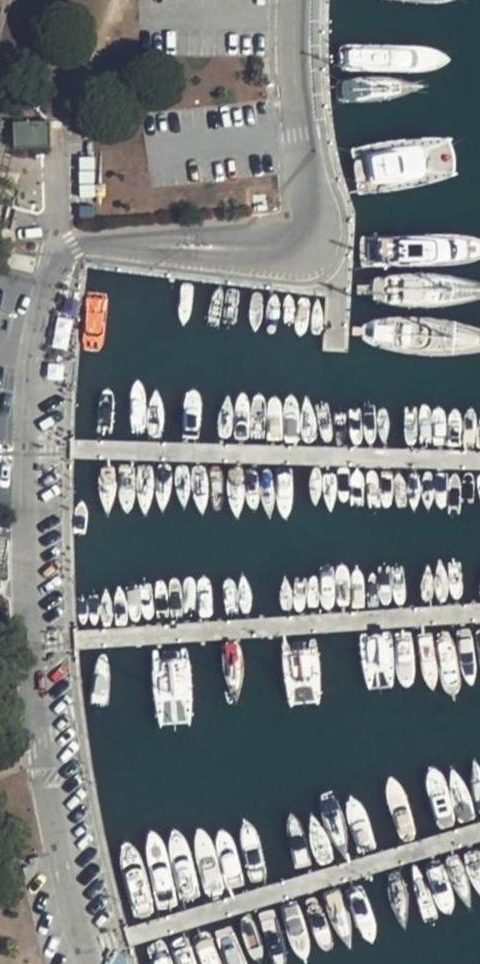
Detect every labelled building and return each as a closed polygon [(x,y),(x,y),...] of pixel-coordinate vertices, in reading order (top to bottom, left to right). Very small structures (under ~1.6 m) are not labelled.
[(48,120),(11,121),(12,147),(48,146),(48,120)] [(95,196),(94,157),(80,157),(80,196),(95,196)]
